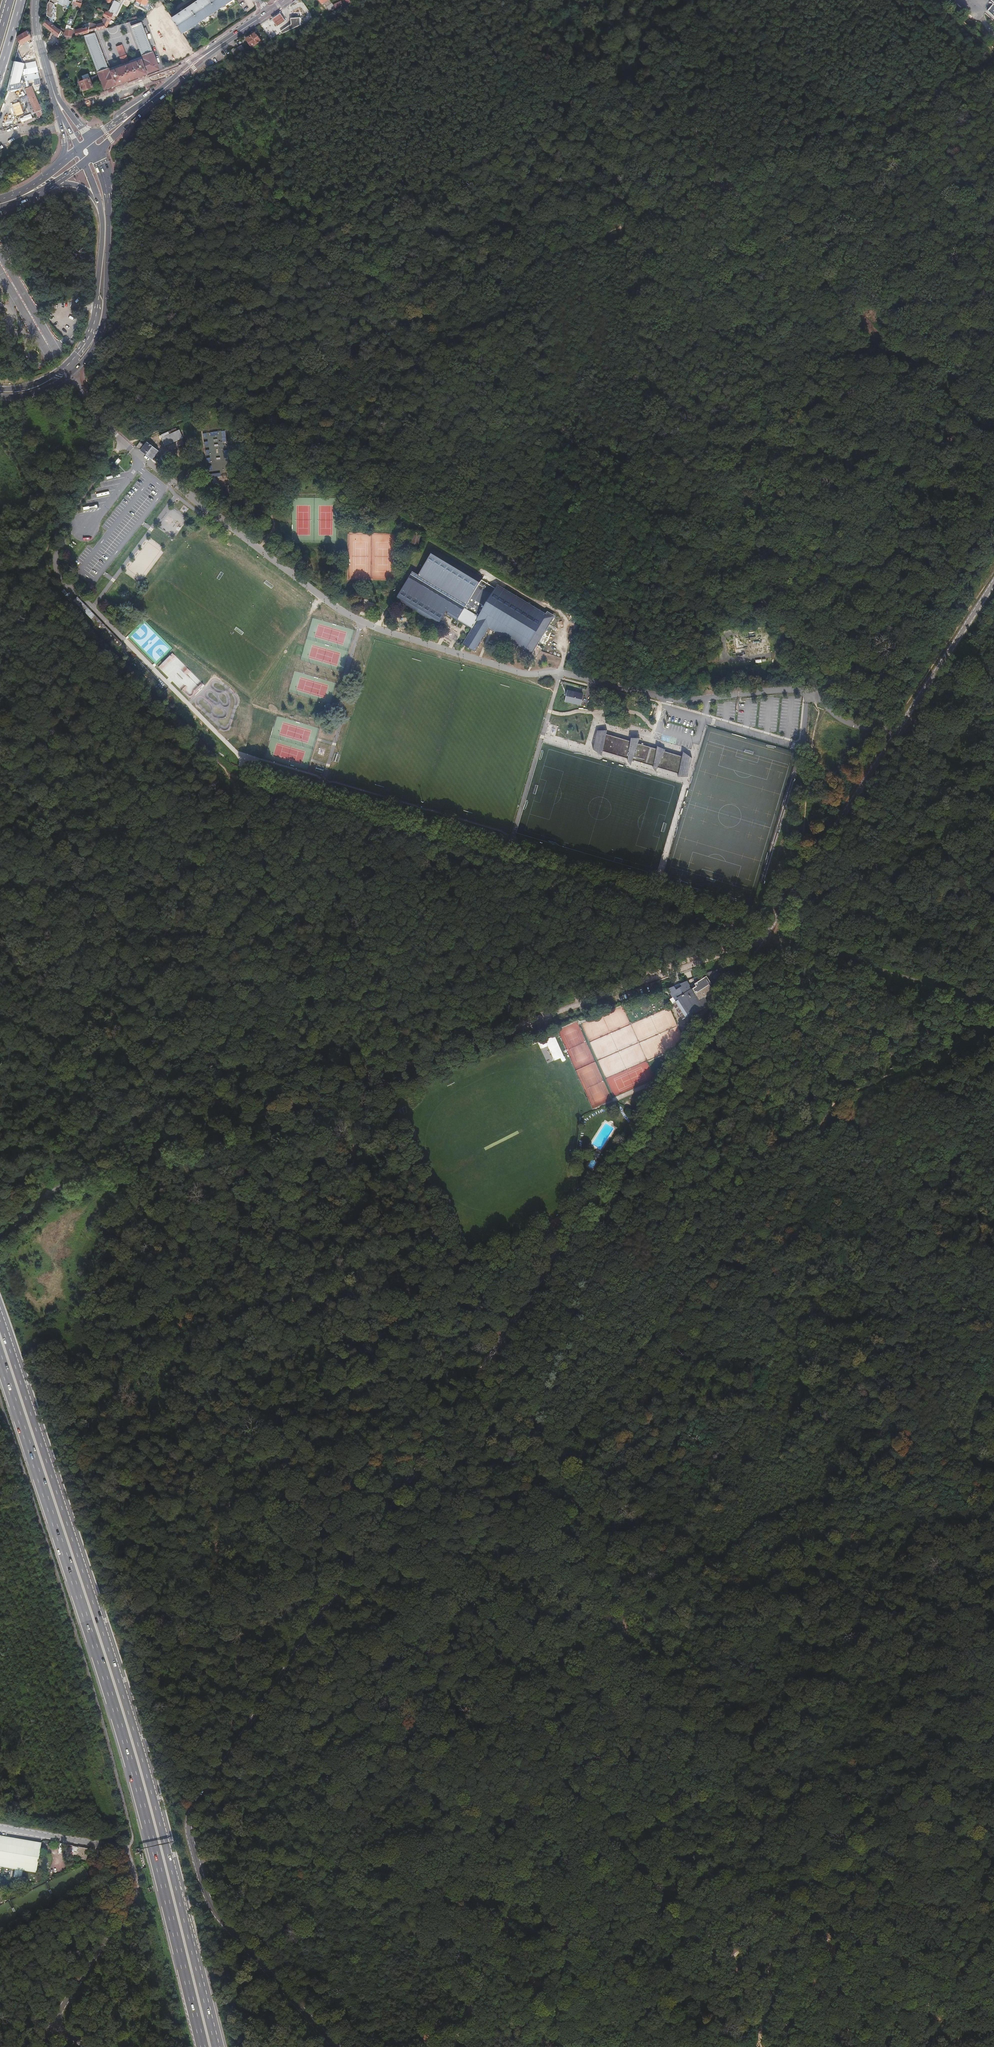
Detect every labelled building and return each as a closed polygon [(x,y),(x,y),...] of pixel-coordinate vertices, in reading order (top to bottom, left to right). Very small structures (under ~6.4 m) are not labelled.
[(111,7),(109,10),(114,13),(115,12),(117,14),(124,0),(114,0),(111,7)] [(172,17),(182,32),(231,0),(198,0),(172,17)] [(333,0),(323,0),(329,8),(335,4),(333,0)] [(55,7),(48,4),(47,4),(47,5),(47,12),(46,15),(53,19),(54,17),(53,14),(54,12),(54,8),(55,7)] [(332,14),(337,19),(343,16),(339,9),(332,14)] [(97,30),(105,28),(106,27),(111,19),(114,14),(114,13),(109,10),(108,10),(107,11),(106,11),(104,15),(106,16),(105,18),(103,20),(102,22),(96,24),(91,23),(90,26),(89,32),(97,30)] [(275,27),(284,21),(279,14),(270,19),(275,27)] [(46,19),(43,23),(43,24),(55,34),(54,35),(58,36),(58,38),(63,39),(65,32),(56,27),(46,19)] [(159,68),(143,25),(142,22),(131,25),(142,55),(143,58),(129,64),(124,66),(110,71),(109,68),(95,32),(84,34),(105,89),(159,68)] [(75,31),(75,34),(75,36),(79,35),(81,34),(87,32),(89,32),(90,26),(91,23),(85,24),(86,27),(75,31)] [(291,38),(293,41),(305,35),(310,32),(308,24),(302,26),(303,31),(291,38)] [(72,36),(73,37),(75,36),(75,34),(75,31),(75,29),(71,28),(71,26),(67,25),(66,29),(64,39),(72,36)] [(20,41),(19,45),(32,38),(28,30),(22,34),(18,36),(20,41)] [(248,48),(259,43),(254,32),(243,38),(248,48)] [(266,40),(257,46),(262,53),(271,47),(266,40)] [(123,63),(124,66),(129,64),(128,61),(122,44),(117,46),(123,63)] [(246,54),(251,60),(257,58),(251,50),(246,54)] [(240,56),(246,63),(249,62),(244,55),(243,54),(240,56)] [(128,61),(129,64),(143,58),(142,55),(128,61)] [(17,66),(15,67),(35,112),(41,109),(19,59),(15,61),(17,66)] [(123,63),(109,68),(110,71),(124,66),(123,63)] [(97,75),(90,77),(92,84),(99,81),(97,75)] [(88,78),(86,79),(84,79),(80,81),(83,90),(93,86),(92,84),(90,77),(88,78)] [(27,96),(20,99),(23,107),(27,106),(24,101),(28,99),(27,96)] [(28,120),(18,98),(12,101),(16,111),(11,114),(16,125),(19,123),(22,122),(28,120)] [(175,429),(159,436),(161,438),(165,446),(183,438),(179,430),(177,431),(176,427),(174,428),(175,429)] [(145,445),(140,442),(136,447),(152,459),(159,451),(147,442),(145,445)] [(181,529),(175,523),(173,525),(170,523),(173,520),(168,515),(159,525),(172,538),(181,529)] [(411,534),(410,545),(417,545),(419,534),(411,534)] [(414,570),(396,599),(438,624),(445,613),(452,617),(453,618),(463,624),(464,625),(467,626),(472,629),(463,644),(464,645),(465,646),(474,651),(488,628),(489,629),(489,628),(490,629),(491,630),(493,630),(495,632),(513,642),(514,643),(515,644),(516,645),(531,653),(553,616),(547,612),(545,614),(498,585),(496,589),(481,580),(482,578),(434,549),(420,573),(417,572),(414,570)] [(281,646),(286,639),(282,636),(277,644),(281,646)] [(191,699),(205,685),(171,652),(157,667),(179,689),(180,689),(191,699)] [(261,678),(266,670),(263,668),(258,676),(261,678)] [(569,694),(567,700),(582,703),(585,692),(569,688),(567,693),(569,694)] [(598,750),(603,733),(607,734),(607,731),(598,731),(593,749),(602,756),(603,751),(598,750)] [(607,734),(603,733),(598,750),(603,751),(628,759),(633,760),(654,766),(658,767),(679,774),(682,775),(687,758),(682,756),(665,751),(657,749),(638,744),(630,741),(607,734)] [(683,752),(682,756),(687,758),(682,775),(679,774),(678,777),(688,777),(692,758),(683,752)] [(703,976),(691,980),(693,984),(705,980),(703,976)] [(672,987),(665,989),(670,998),(677,994),(679,998),(677,999),(690,1019),(708,1009),(703,1000),(712,995),(708,988),(693,997),(688,986),(688,985),(687,982),(678,984),(680,988),(674,990),(672,987)] [(649,1025),(648,1025),(651,1034),(660,1031),(657,1021),(652,1023),(651,1021),(648,1022),(649,1025)] [(541,1049),(548,1046),(554,1061),(562,1058),(563,1061),(565,1060),(556,1035),(539,1042),(541,1049)] [(647,1058),(664,1052),(664,1048),(662,1043),(662,1038),(655,1038),(655,1042),(653,1043),(649,1042),(644,1044),(644,1056),(640,1047),(629,1046),(618,1051),(622,1061),(622,1062),(624,1065),(629,1066),(633,1064),(635,1064),(649,1059),(647,1058)] [(541,1050),(547,1063),(553,1060),(548,1047),(541,1050)] [(576,1209),(560,1217),(564,1225),(580,1216),(576,1209)] [(15,1870),(23,1871),(36,1874),(41,1843),(0,1837),(0,1867),(15,1870)] [(68,1846),(66,1857),(86,1860),(88,1849),(68,1846)] [(23,1871),(15,1870),(14,1878),(22,1879),(23,1871)]
